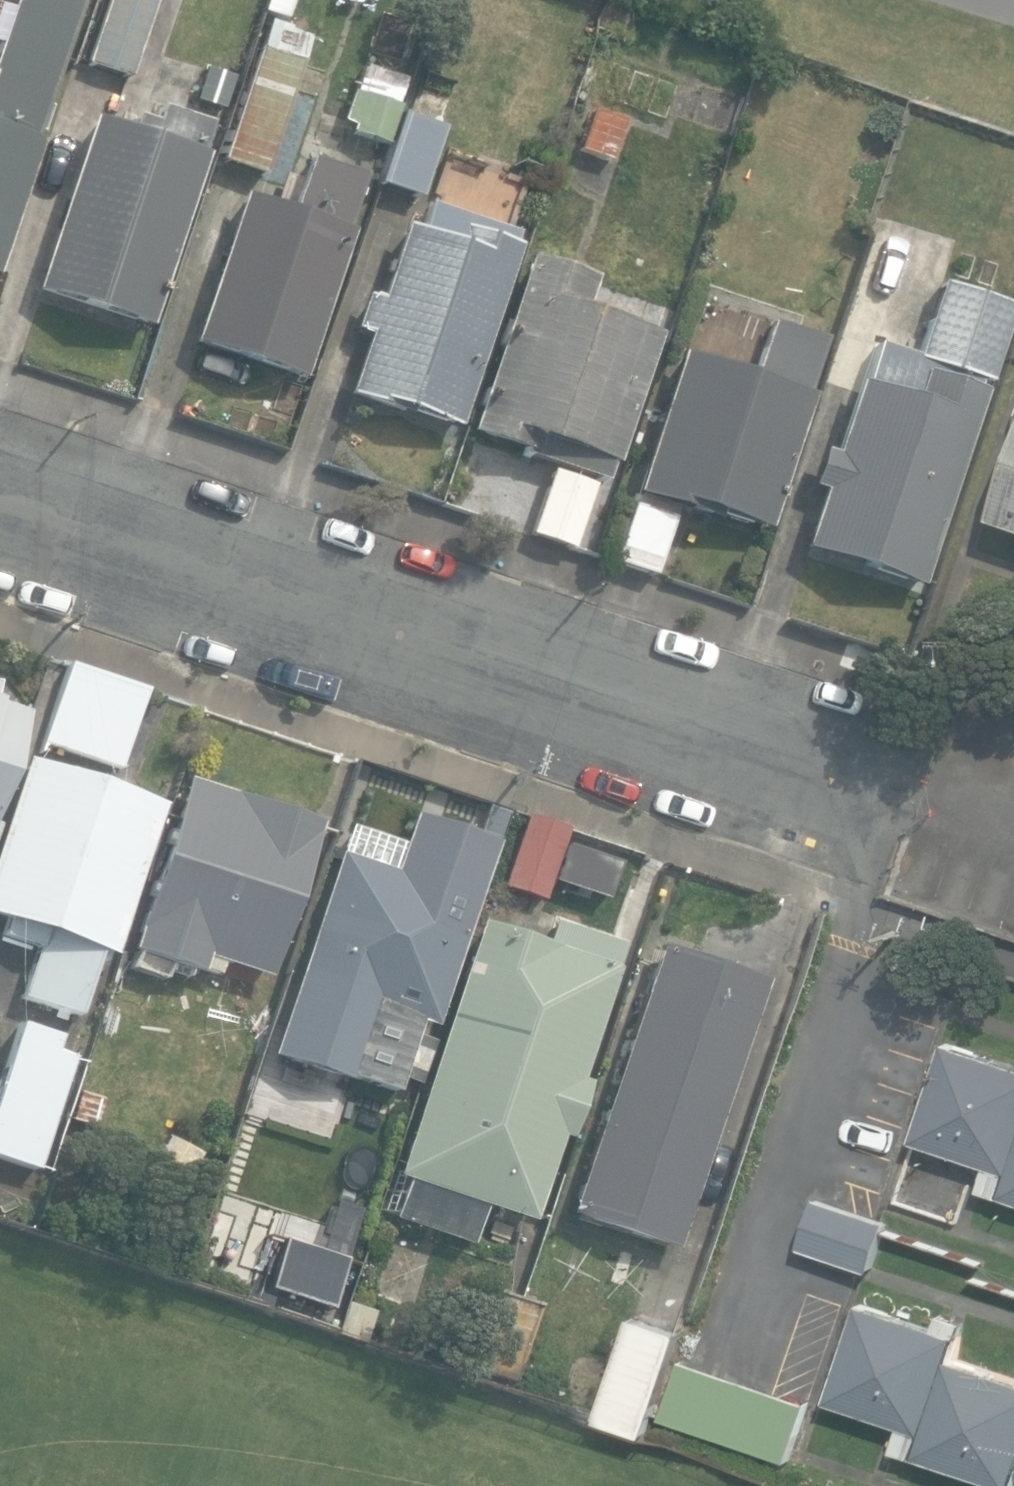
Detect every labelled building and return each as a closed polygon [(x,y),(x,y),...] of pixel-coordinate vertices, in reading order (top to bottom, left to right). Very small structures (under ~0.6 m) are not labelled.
[(42,141),(34,138),(81,0),(16,0),(0,48),(0,264),(42,141)] [(132,80),(157,0),(110,0),(89,66),(132,80)] [(222,163),(265,177),(302,61),(259,47),(222,163)] [(415,111),(443,123),(454,97),(426,85),(415,111)] [(350,136),(387,147),(400,106),(353,92),(343,125),(352,128),(350,136)] [(37,290),(151,328),(210,155),(204,153),(214,126),(159,108),(155,121),(136,115),(131,131),(95,119),(37,290)] [(579,153),(613,164),(627,120),(594,109),(579,153)] [(381,187),(422,200),(444,128),(403,115),(381,187)] [(194,343),(305,381),(357,231),(348,228),(365,177),(313,159),(294,212),(245,195),(194,343)] [(515,232),(429,204),(420,231),(403,226),(380,298),(372,296),(370,301),(366,299),(357,326),(362,327),(360,333),(367,335),(348,394),(382,405),(382,402),(459,427),(519,244),(511,242),(515,232)] [(471,434),(608,483),(614,463),(618,465),(663,331),(587,305),(597,275),(533,254),(471,434)] [(921,587),(966,453),(975,456),(987,417),(979,414),(987,390),(981,388),(984,381),(993,384),(1013,321),(1013,304),(943,283),(918,357),(878,346),(866,382),(861,381),(836,455),(824,452),(813,486),(824,490),(805,548),(921,587)] [(614,564),(658,578),(677,519),(699,526),(705,509),(770,530),(814,393),(810,392),(827,339),(774,321),(756,375),(683,351),(637,493),(643,495),(640,507),(633,504),(614,564)] [(529,538),(573,553),(597,484),(553,469),(529,538)] [(1002,512),(1013,516),(1013,478),(1002,512)] [(46,741),(122,769),(150,691),(74,664),(46,741)] [(23,715),(0,707),(0,783),(23,715)] [(76,1015),(99,950),(113,955),(164,806),(151,801),(142,793),(129,788),(114,788),(86,779),(88,772),(72,767),(70,773),(27,759),(0,838),(0,918),(7,920),(2,935),(38,947),(21,997),(76,1015)] [(222,961),(268,977),(318,834),(316,833),(319,822),(237,793),(236,797),(187,780),(136,926),(139,927),(133,947),(217,976),(222,961)] [(430,848),(476,865),(497,806),(451,789),(430,848)] [(502,887),(545,899),(567,826),(523,814),(502,887)] [(336,852),(272,1049),(394,1092),(418,1020),(436,1026),(483,881),(407,856),(411,845),(354,826),(345,855),(336,852)] [(388,1218),(464,1244),(478,1202),(530,1220),(559,1134),(569,1138),(588,1082),(578,1079),(616,968),(611,966),(618,943),(550,920),(542,942),(501,928),(480,924),(394,1176),(401,1178),(388,1218)] [(568,1212),(674,1248),(766,979),(660,943),(568,1212)] [(37,1172),(74,1057),(57,1051),(61,1037),(19,1024),(0,1085),(0,1161),(37,1172)] [(948,1040),(914,1140),(988,1165),(981,1187),(1013,1198),(1013,1062),(948,1040)] [(72,1122),(95,1128),(104,1096),(81,1089),(72,1122)] [(63,1152),(85,1159),(94,1131),(72,1124),(63,1152)] [(801,1248),(873,1271),(890,1220),(818,1197),(801,1248)] [(285,1304),(329,1320),(358,1236),(313,1221),(285,1304)] [(470,1371),(513,1385),(539,1306),(496,1291),(470,1371)] [(950,1358),(963,1320),(940,1312),(936,1325),(860,1300),(828,1400),(901,1423),(894,1448),(986,1478),(984,1485),(1013,1485),(1013,1379),(950,1358)] [(599,1418),(647,1434),(681,1333),(632,1317),(599,1418)] [(663,1418),(790,1462),(811,1402),(684,1358),(663,1418)]
